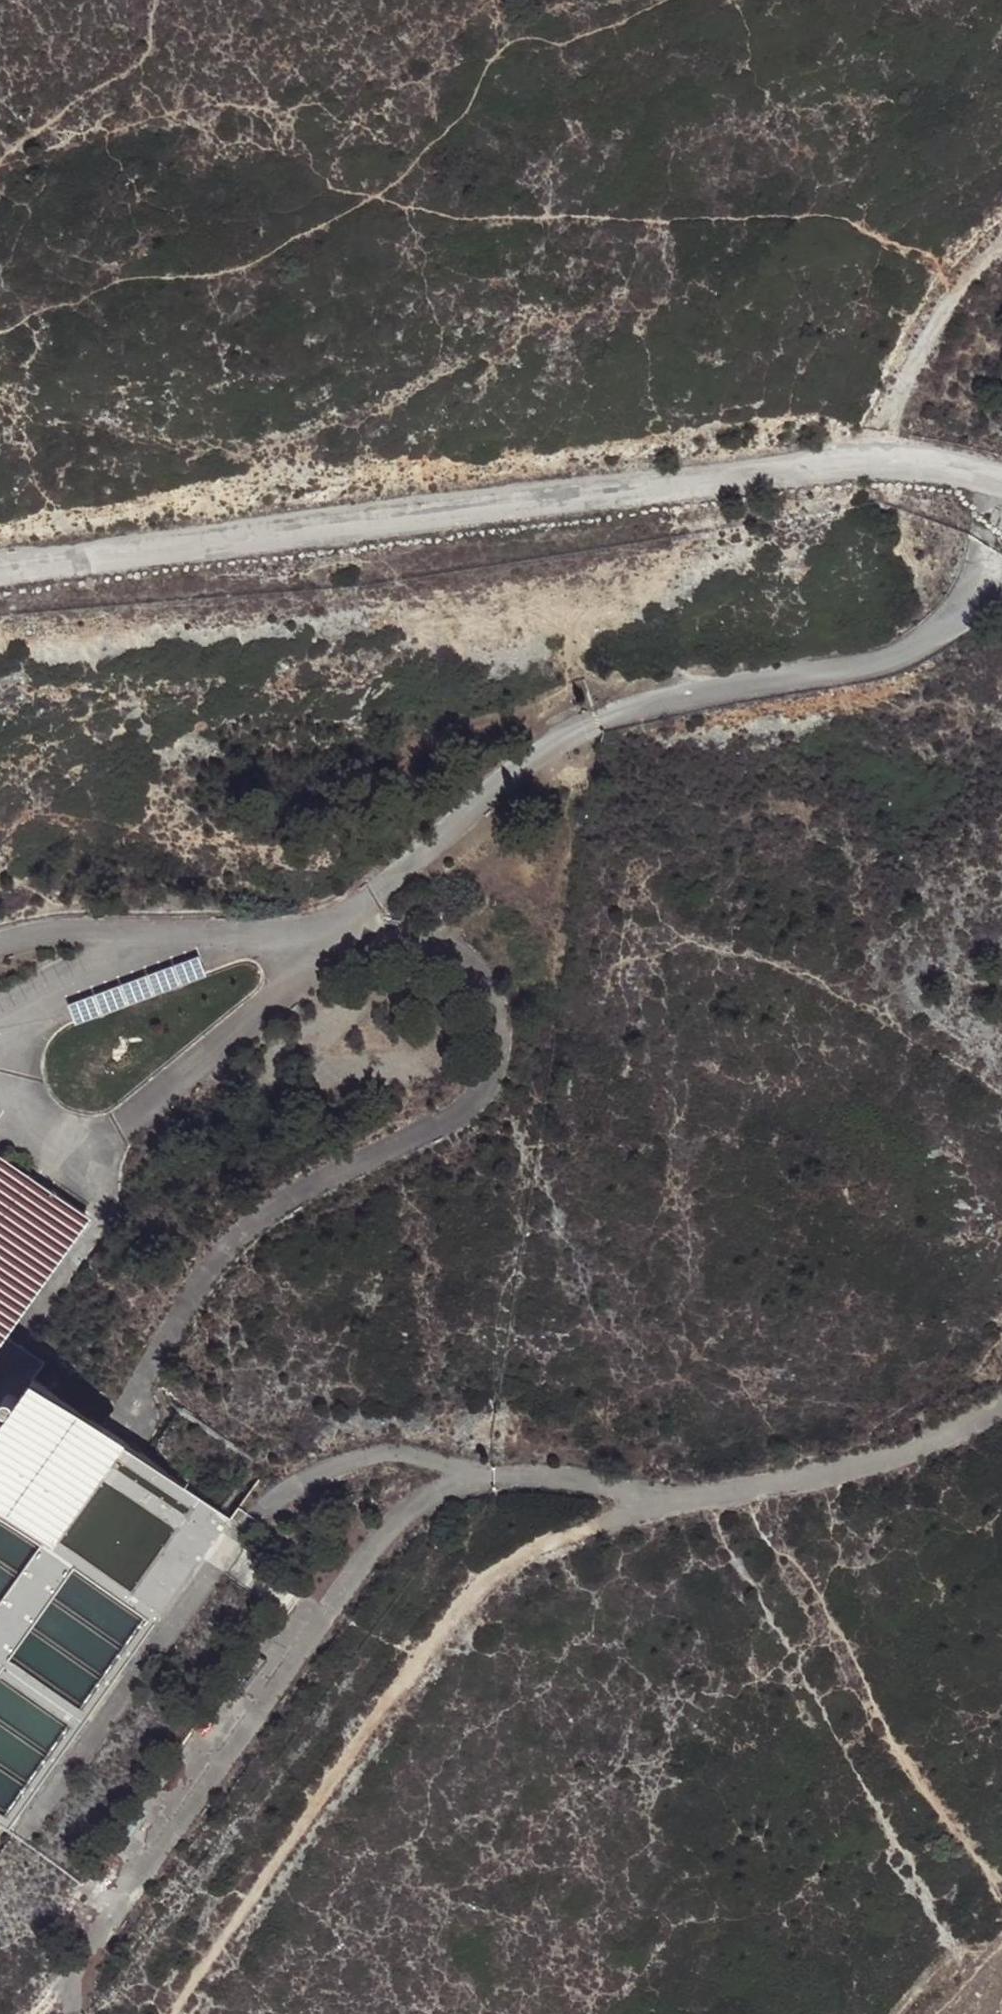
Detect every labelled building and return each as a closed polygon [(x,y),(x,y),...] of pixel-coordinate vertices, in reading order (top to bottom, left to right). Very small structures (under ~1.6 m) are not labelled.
[(0,1153),(0,1342),(7,1333),(89,1216),(0,1153)] [(0,1342),(0,1411),(16,1423),(56,1370),(7,1333),(0,1342)] [(0,1446),(0,1493),(64,1538),(134,1441),(141,1432),(56,1370),(16,1423),(0,1446)] [(10,1829),(238,1516),(134,1441),(64,1538),(0,1493),(0,1822),(10,1829)]
